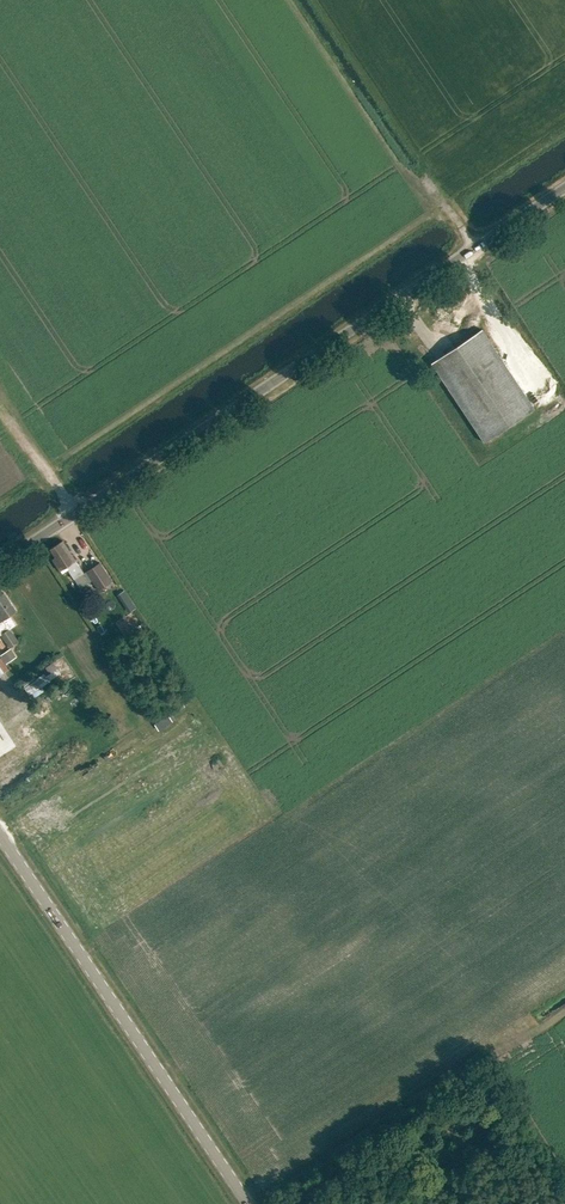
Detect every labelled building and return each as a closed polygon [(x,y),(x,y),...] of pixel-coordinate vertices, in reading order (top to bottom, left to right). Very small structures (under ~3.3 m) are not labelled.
[(485,443),(535,409),(482,329),(432,363),(485,443)] [(76,561),(63,541),(51,549),(56,557),(53,559),(60,571),(60,570),(63,575),(69,571),(75,579),(84,573),(76,560),(76,561)] [(100,590),(112,582),(101,565),(89,573),(100,590)] [(125,590),(120,593),(124,599),(129,596),(125,590)] [(2,592),(0,592),(0,633),(10,648),(19,642),(10,629),(17,625),(11,616),(17,612),(5,594),(2,592)] [(10,649),(1,655),(2,657),(6,663),(16,656),(10,649)] [(0,658),(0,667),(4,673),(10,668),(6,663),(2,657),(0,658)] [(19,685),(30,697),(60,672),(49,659),(19,685)]
